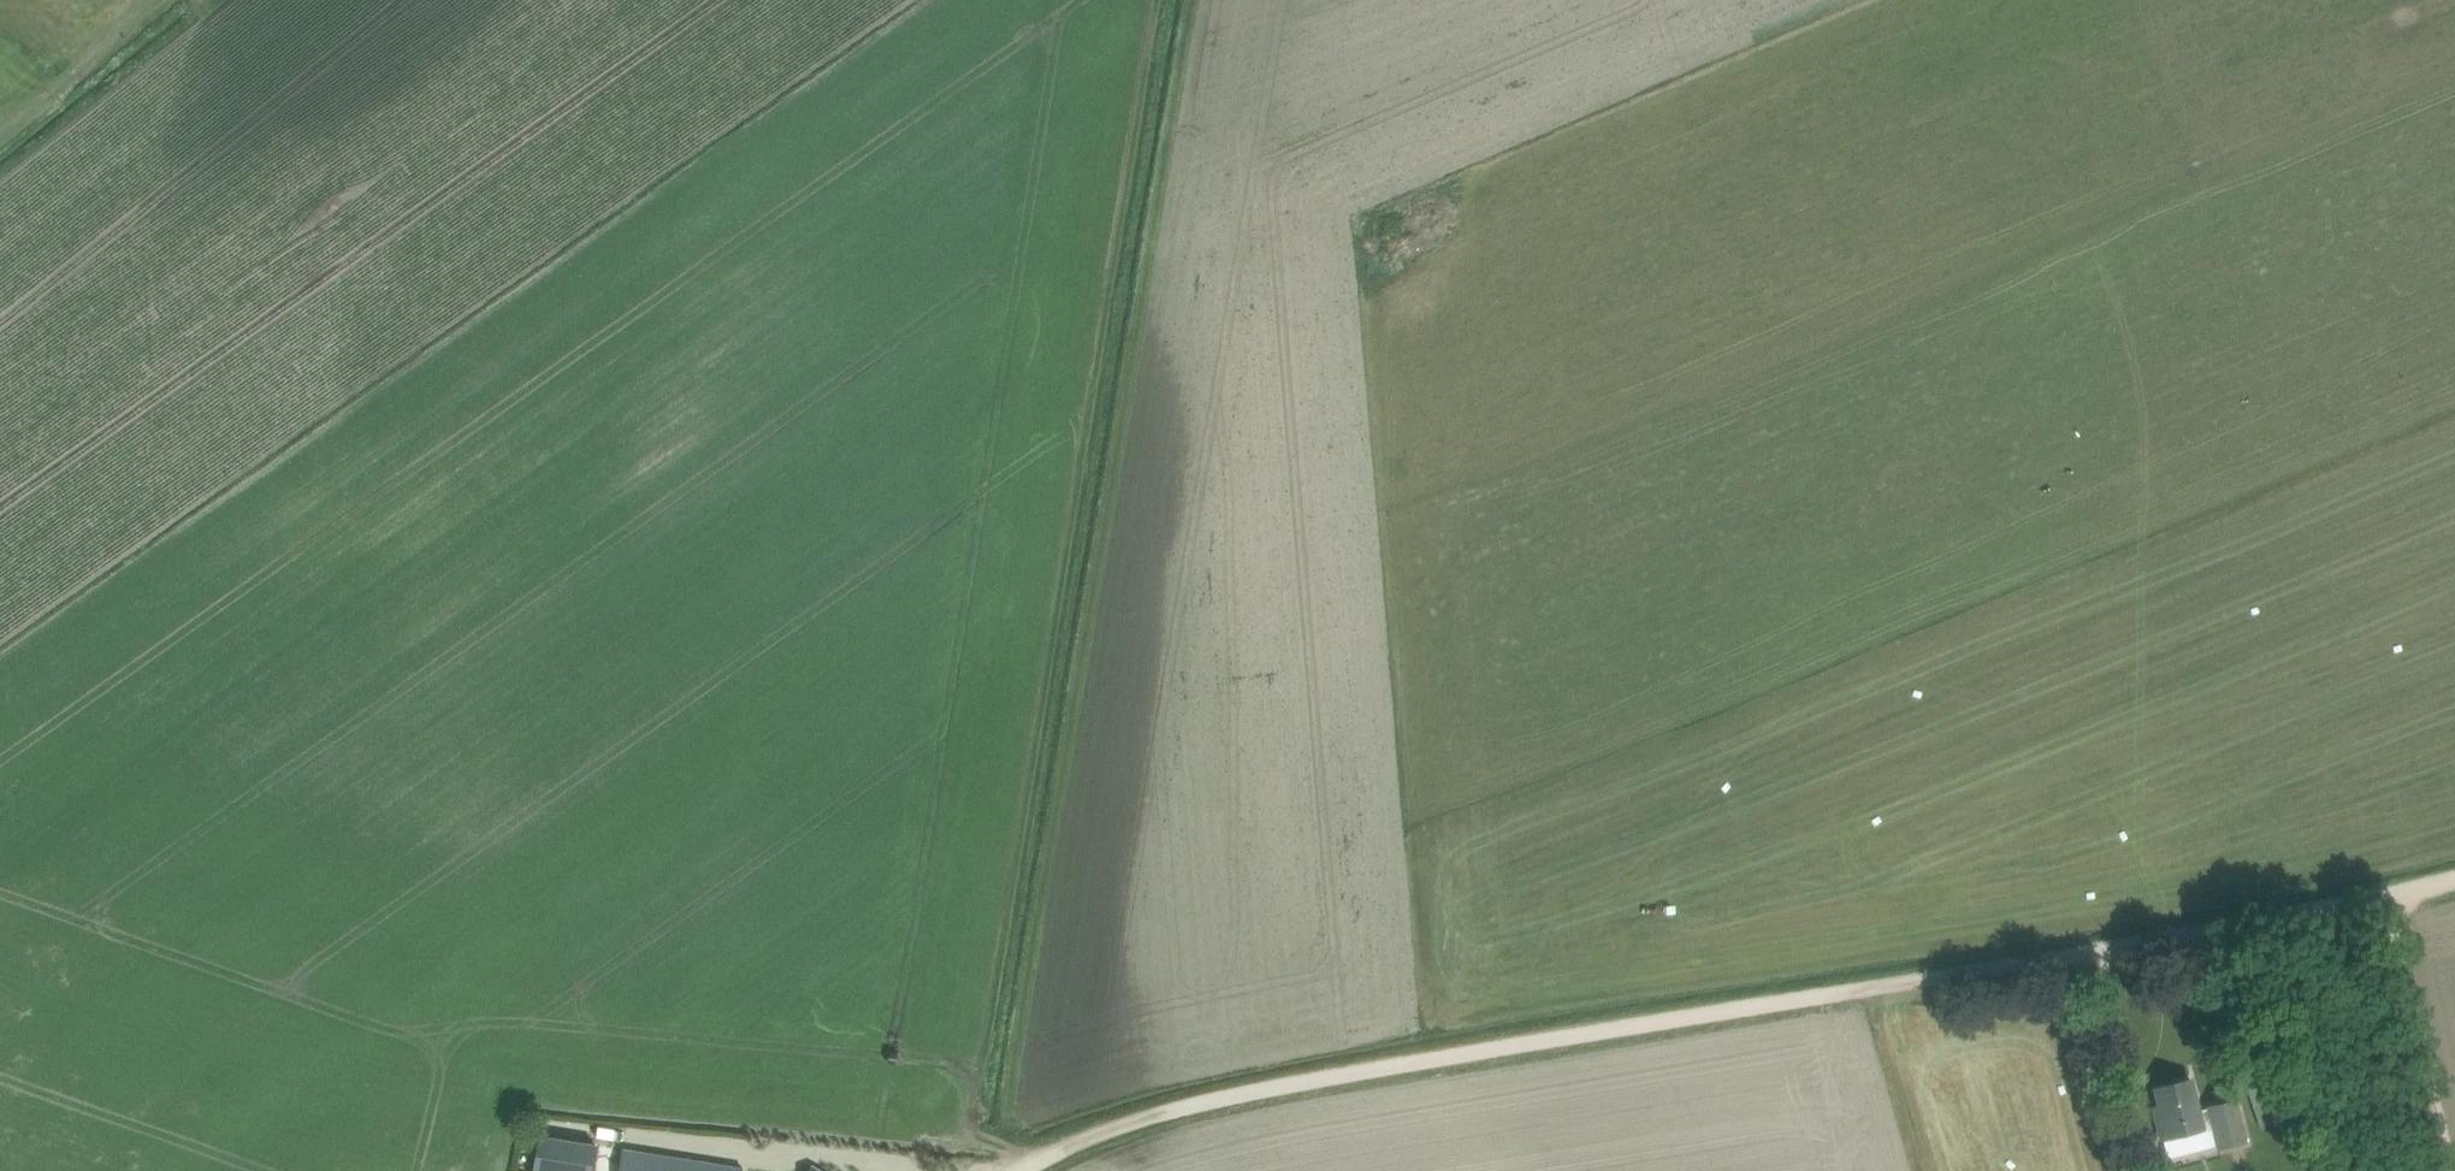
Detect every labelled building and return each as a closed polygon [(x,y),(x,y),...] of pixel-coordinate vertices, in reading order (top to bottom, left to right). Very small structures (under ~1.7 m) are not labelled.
[(2198,1110),(2190,1079),(2155,1088),(2163,1119),(2157,1120),(2162,1139),(2212,1126),(2217,1148),(2246,1141),(2236,1100),(2198,1110)] [(597,1144),(537,1134),(531,1170),(593,1170),(597,1144)] [(755,1170),(621,1149),(618,1170),(761,1170),(755,1170)]
